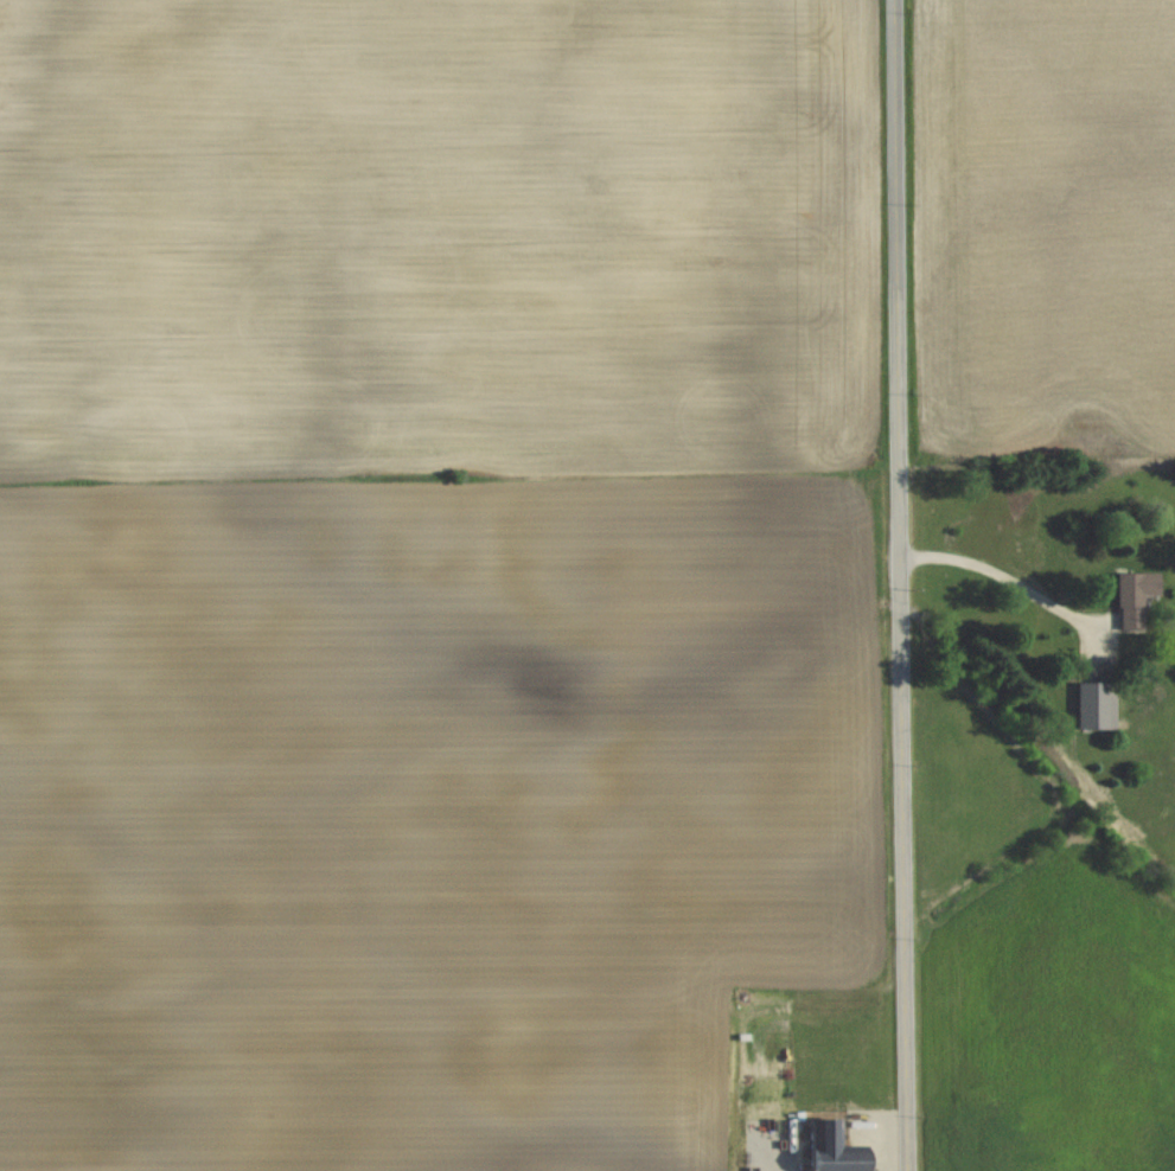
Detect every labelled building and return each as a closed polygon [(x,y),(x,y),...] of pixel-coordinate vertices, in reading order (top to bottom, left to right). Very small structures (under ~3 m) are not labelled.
[(1144,629),(1144,593),(1159,593),(1159,570),(1118,570),(1118,629),(1144,629)] [(1077,681),(1077,728),(1115,728),(1115,681),(1077,681)] [(864,1140),(839,1140),(839,1114),(808,1115),(809,1170),(865,1170),(864,1140)]
